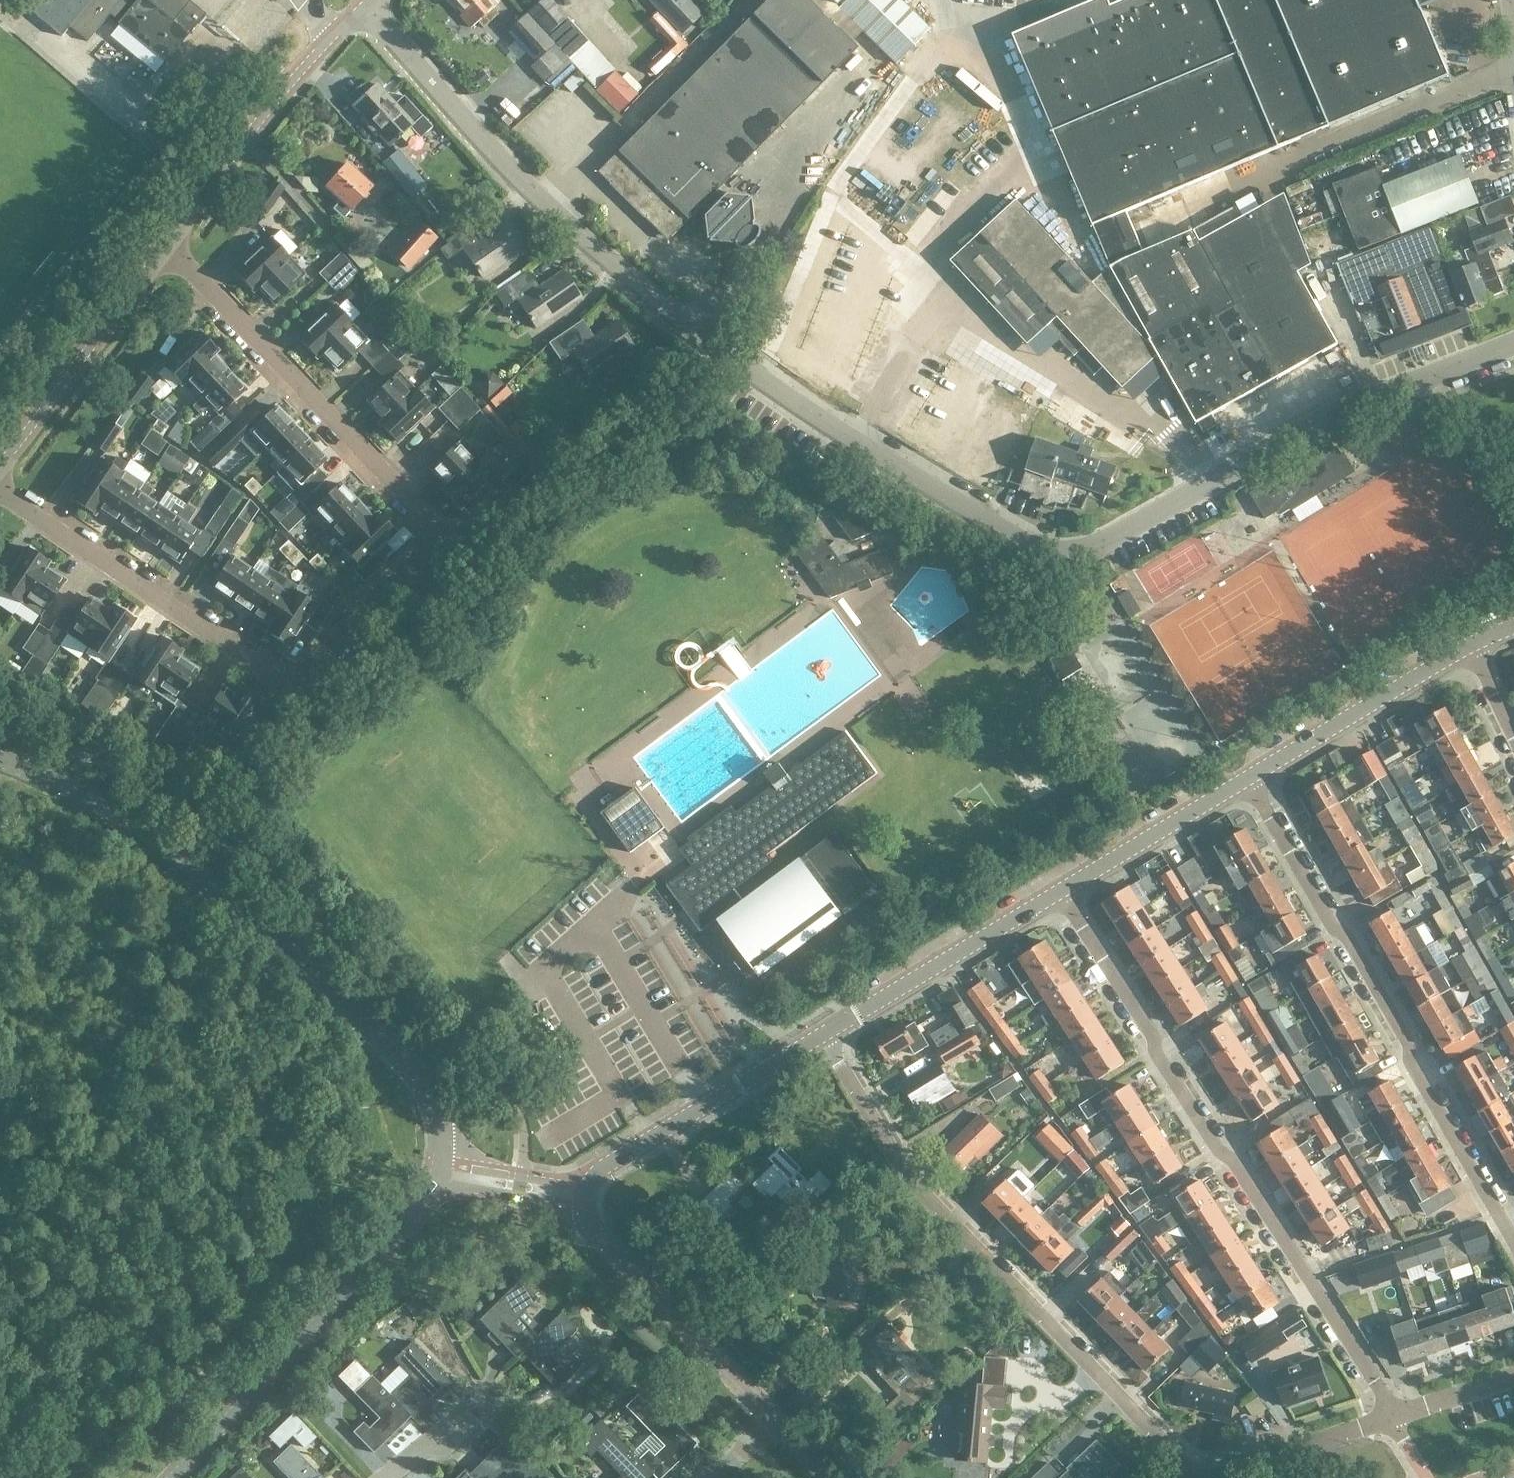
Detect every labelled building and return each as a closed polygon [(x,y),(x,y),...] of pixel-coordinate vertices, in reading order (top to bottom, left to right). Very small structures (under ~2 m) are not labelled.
[(41,3),(87,42),(110,14),(120,22),(118,24),(165,63),(205,15),(187,0),(44,0),(41,3)] [(450,0),(462,14),(460,16),(470,28),(477,22),(482,28),(497,15),(492,9),(496,6),(491,0),(451,0),(450,0)] [(568,17),(553,0),(542,0),(527,13),(555,45),(556,44),(570,59),(590,41),(568,17)] [(602,169),(601,170),(613,182),(610,185),(644,219),(647,215),(671,238),(704,204),(711,210),(704,217),(707,241),(708,239),(710,241),(708,243),(732,245),(732,243),(734,243),(734,245),(735,247),(735,248),(737,250),(738,251),(740,251),(742,251),(744,250),(746,250),(749,248),(752,245),(755,243),(757,240),(758,236),(759,233),(759,231),(759,229),(758,228),(757,227),(755,226),(754,226),(752,226),(752,223),(753,223),(751,200),(749,201),(747,200),(749,198),(725,196),(719,190),(857,49),(851,42),(862,31),(837,7),(830,0),(768,0),(602,169)] [(683,33),(701,16),(685,0),(652,0),(683,33)] [(930,30),(900,0),(848,0),(840,8),(897,64),(930,30)] [(1021,54),(1053,131),(1051,132),(1051,133),(1053,132),(1092,226),(1112,217),(1129,258),(1144,252),(1127,211),(1280,148),(1273,129),(1322,109),(1329,127),(1450,76),(1421,8),(1441,0),(1151,0),(1021,54)] [(555,45),(527,13),(507,31),(535,62),(555,45)] [(658,13),(649,21),(670,43),(670,46),(647,67),(656,76),(689,45),(658,13)] [(553,88),(575,68),(569,61),(547,81),(553,88)] [(639,95),(615,71),(596,90),(619,114),(639,95)] [(480,72),(473,79),(481,87),(488,80),(480,72)] [(421,139),(424,135),(433,127),(404,97),(396,105),(377,85),(353,107),(364,118),(361,121),(376,137),(379,135),(390,147),(410,128),(421,139)] [(393,156),(385,162),(386,163),(384,164),(411,198),(423,189),(413,176),(414,176),(407,167),(409,165),(400,152),(394,157),(393,156)] [(1386,187),(1379,169),(1335,186),(1361,251),(1480,205),(1462,157),(1386,187)] [(327,188),(342,201),(334,210),(345,220),(373,187),(347,165),(327,188)] [(267,213),(284,189),(274,182),(257,205),(267,213)] [(1129,258),(1128,259),(1112,268),(1094,283),(1017,201),(952,261),(1029,345),(1049,327),(1075,355),(1085,346),(1124,388),(1160,355),(1187,402),(1181,406),(1183,410),(1189,407),(1198,422),(1203,430),(1217,422),(1213,414),(1340,344),(1262,207),(1201,241),(1195,231),(1144,252),(1129,258)] [(1490,299),(1490,298),(1505,292),(1489,251),(1513,242),(1505,219),(1471,232),(1477,247),(1465,252),(1471,268),(1454,274),(1435,226),(1431,227),(1388,244),(1393,255),(1342,275),(1361,323),(1366,321),(1381,359),(1473,324),(1467,308),(1470,306),(1471,309),(1480,306),(1479,303),(1488,299),(1488,300),(1490,299)] [(420,221),(406,237),(393,252),(411,268),(438,237),(420,221)] [(476,221),(451,238),(447,240),(456,254),(467,246),(465,243),(483,231),(476,221)] [(526,248),(509,223),(465,253),(483,278),(526,248)] [(258,286),(289,257),(272,239),(235,273),(253,292),(258,287),(258,286)] [(328,283),(349,263),(341,254),(319,274),(328,283)] [(289,257),(258,286),(258,287),(275,304),(306,275),(289,257)] [(349,263),(328,283),(336,292),(358,272),(349,263)] [(529,271),(496,293),(506,308),(518,299),(516,295),(536,281),(529,271)] [(520,302),(518,303),(536,329),(579,298),(562,273),(541,287),(536,281),(516,295),(518,299),(520,302)] [(1313,281),(1323,301),(1332,296),(1322,276),(1313,281)] [(321,353),(352,323),(335,305),(299,340),(317,358),(322,354),(321,353)] [(569,345),(589,331),(582,321),(562,335),(569,345)] [(389,352),(410,332),(402,322),(380,343),(389,352)] [(562,335),(549,343),(561,361),(573,353),(589,378),(633,348),(616,322),(595,337),(593,338),(589,331),(569,345),(562,335)] [(370,341),(352,323),(321,353),(322,354),(339,371),(370,341)] [(212,355),(212,356),(218,351),(200,332),(164,367),(182,386),(187,381),(186,380),(212,355)] [(419,341),(410,332),(389,352),(397,361),(419,341)] [(228,373),(212,356),(212,355),(186,380),(187,381),(203,397),(228,373)] [(443,368),(423,380),(435,401),(456,389),(443,368)] [(385,419),(416,390),(399,372),(368,401),(384,419),(385,419)] [(228,373),(203,397),(192,407),(200,416),(211,406),(220,415),(246,391),(228,373)] [(126,398),(136,406),(153,382),(142,375),(126,398)] [(450,421),(471,401),(460,389),(438,409),(450,421)] [(385,419),(384,419),(379,424),(397,442),(433,408),(416,390),(385,419)] [(471,401),(450,421),(458,430),(480,410),(471,401)] [(996,402),(975,448),(1003,460),(1023,414),(996,402)] [(1442,426),(1452,420),(1443,404),(1433,410),(1442,426)] [(241,441),(258,458),(267,449),(293,425),(276,407),(263,419),(249,432),(241,440),(241,441)] [(241,423),(205,458),(213,467),(241,441),(241,440),(249,432),(263,419),(255,410),(241,423)] [(1420,443),(1421,421),(1397,419),(1396,429),(1389,428),(1387,455),(1408,457),(1409,442),(1420,443)] [(151,430),(162,437),(168,428),(157,420),(151,430)] [(172,420),(171,442),(187,443),(188,421),(172,420)] [(105,453),(121,430),(110,422),(94,446),(105,453)] [(190,443),(199,452),(220,432),(211,423),(190,443)] [(293,425),(267,449),(284,467),(310,442),(293,425)] [(151,430),(145,439),(140,446),(157,457),(167,443),(161,439),(162,437),(151,430)] [(449,486),(480,456),(462,438),(431,468),(448,485),(449,486)] [(532,439),(518,452),(537,474),(552,461),(532,439)] [(1080,455),(1038,441),(1020,493),(1021,493),(1021,492),(1033,496),(1031,501),(1032,502),(1033,500),(1045,504),(1044,506),(1045,506),(1047,501),(1057,505),(1056,510),(1057,510),(1059,505),(1069,509),(1069,510),(1070,510),(1079,484),(1109,494),(1114,480),(1118,481),(1121,473),(1117,471),(1118,469),(1092,460),(1094,452),(1082,448),(1080,455)] [(310,442),(284,467),(276,474),(293,492),(286,499),(295,509),(300,504),(327,478),(318,468),(327,460),(310,442)] [(1281,516),(1294,508),(1289,501),(1299,495),(1303,502),(1353,472),(1338,448),(1294,475),(1291,469),(1251,494),(1267,520),(1279,512),(1281,516)] [(184,467),(190,459),(176,450),(171,458),(184,467)] [(449,486),(448,485),(443,490),(461,509),(497,474),(480,456),(449,486)] [(95,515),(99,510),(98,509),(122,473),(124,471),(128,465),(117,458),(111,466),(101,460),(74,501),(95,515)] [(199,465),(190,459),(184,467),(182,470),(191,476),(199,465)] [(502,480),(511,490),(532,470),(524,460),(502,480)] [(122,473),(98,509),(99,510),(118,522),(144,484),(124,471),(122,473)] [(262,488),(252,479),(244,487),(253,496),(262,488)] [(853,541),(890,526),(873,483),(832,513),(853,541)] [(153,491),(144,484),(118,522),(138,536),(158,506),(148,499),(153,491)] [(331,526),(357,502),(340,484),(314,508),(331,526)] [(331,526),(347,543),(348,544),(373,519),(357,502),(331,526)] [(300,504),(295,509),(280,523),(288,532),(309,513),(300,504)] [(138,536),(158,549),(178,519),(183,511),(174,505),(169,513),(158,506),(138,536)] [(178,519),(158,549),(179,563),(199,533),(187,525),(197,511),(187,505),(183,511),(178,519)] [(215,538),(231,514),(220,507),(204,531),(215,538)] [(348,544),(347,543),(342,548),(359,566),(355,571),(365,582),(386,562),(376,552),(396,532),(378,514),(373,519),(348,544)] [(248,525),(238,518),(222,542),(232,549),(248,525)] [(887,556),(888,555),(887,553),(886,553),(884,550),(844,566),(821,535),(797,552),(832,598),(894,573),(887,556)] [(286,558),(296,549),(288,541),(279,550),(286,558)] [(45,568),(49,562),(28,548),(0,589),(0,590),(20,603),(44,568),(45,568)] [(304,557),(296,549),(286,558),(294,566),(304,557)] [(317,555),(312,560),(309,563),(318,572),(326,565),(317,555)] [(232,600),(252,571),(231,557),(211,587),(232,600)] [(252,571),(232,600),(252,614),(279,574),(268,567),(262,577),(252,571)] [(44,568),(20,603),(41,617),(65,582),(45,568),(44,568)] [(279,574),(252,614),(271,627),(272,627),(292,597),(282,591),(289,581),(279,574)] [(272,627),(271,627),(267,633),(289,647),(304,624),(317,632),(333,608),(320,599),(316,605),(296,591),(292,597),(272,627)] [(111,612),(110,612),(90,598),(66,634),(87,648),(111,612)] [(111,612),(87,648),(108,662),(136,620),(114,606),(110,612),(111,612)] [(34,656),(49,632),(39,625),(23,649),(34,656)] [(63,641),(49,632),(34,656),(47,665),(63,641)] [(177,657),(178,657),(182,651),(161,637),(133,678),(154,692),(177,657)] [(1063,682),(1084,670),(1071,649),(1050,661),(1063,682)] [(198,670),(178,657),(177,657),(154,692),(174,706),(198,670)] [(92,712),(108,688),(98,681),(81,705),(92,712)] [(240,690),(236,696),(223,687),(204,717),(216,725),(212,731),(234,746),(262,704),(259,702),(261,699),(246,688),(243,692),(240,690)] [(108,688),(92,712),(102,719),(119,695),(108,688)] [(1458,730),(1446,709),(1429,718),(1423,708),(1402,719),(1408,731),(1417,726),(1428,747),(1437,742),(1458,730)] [(163,751),(179,727),(168,720),(152,743),(163,751)] [(179,727),(163,751),(180,762),(196,738),(179,727)] [(1458,730),(1437,742),(1448,763),(1470,751),(1458,730)] [(731,893),(754,876),(773,862),(768,855),(878,774),(847,732),(788,775),(780,764),(766,775),(774,786),(737,813),(732,807),(689,839),(691,843),(681,850),(693,867),(691,868),(696,875),(672,893),(683,907),(691,901),(709,926),(739,904),(731,893)] [(1390,769),(1397,765),(1405,760),(1392,738),(1377,747),(1390,769)] [(1330,756),(1333,761),(1344,755),(1341,750),(1330,756)] [(1470,751),(1448,763),(1460,784),(1481,772),(1470,751)] [(1355,763),(1369,787),(1387,777),(1373,752),(1355,763)] [(1397,765),(1390,769),(1396,780),(1404,775),(1397,765)] [(1481,772),(1460,784),(1446,792),(1452,802),(1455,801),(1461,811),(1493,793),(1481,772)] [(1350,799),(1338,777),(1302,798),(1310,813),(1315,810),(1319,817),(1350,799)] [(1389,777),(1381,781),(1392,801),(1400,796),(1389,777)] [(1414,812),(1429,804),(1416,781),(1401,790),(1414,812)] [(636,789),(602,814),(631,854),(666,828),(636,789)] [(1505,814),(1493,793),(1461,811),(1473,832),(1475,830),(1505,814)] [(1362,819),(1350,799),(1319,817),(1331,837),(1353,825),(1362,819)] [(1436,816),(1429,804),(1414,812),(1421,825),(1436,816)] [(1394,818),(1398,825),(1411,817),(1407,810),(1394,818)] [(1505,814),(1475,830),(1480,840),(1489,836),(1495,847),(1513,837),(1513,831),(1505,814)] [(1412,818),(1404,822),(1398,825),(1411,847),(1424,839),(1412,818)] [(1353,825),(1331,837),(1343,858),(1364,845),(1353,825)] [(1259,852),(1247,831),(1216,848),(1229,870),(1259,852)] [(753,915),(747,920),(741,912),(715,930),(716,932),(717,931),(740,962),(737,964),(738,964),(742,971),(745,969),(750,977),(751,978),(837,914),(838,915),(875,888),(835,834),(799,862),(802,866),(747,907),(753,915)] [(1445,835),(1431,843),(1437,852),(1451,844),(1445,835)] [(1453,843),(1451,844),(1437,852),(1449,873),(1446,875),(1452,885),(1469,876),(1490,864),(1484,853),(1465,864),(1453,843)] [(1364,845),(1343,858),(1355,878),(1386,860),(1378,848),(1369,854),(1364,845)] [(1438,862),(1429,848),(1421,853),(1427,863),(1423,866),(1429,876),(1439,870),(1438,862)] [(1229,870),(1240,891),(1250,885),(1250,886),(1272,873),(1259,852),(1229,870)] [(1192,891),(1200,886),(1199,886),(1209,881),(1195,858),(1178,868),(1191,890),(1192,891)] [(1403,891),(1386,860),(1355,878),(1368,900),(1370,899),(1375,907),(1403,891)] [(1513,893),(1513,865),(1489,878),(1501,900),(1513,893)] [(1174,887),(1181,883),(1173,870),(1162,877),(1171,892),(1176,889),(1174,887)] [(1256,895),(1247,900),(1253,912),(1263,906),(1283,894),(1272,873),(1250,886),(1256,895)] [(1469,876),(1452,885),(1450,886),(1452,895),(1454,898),(1475,886),(1469,876)] [(1438,915),(1453,906),(1437,878),(1434,878),(1392,901),(1397,909),(1432,890),(1444,910),(1438,914),(1438,915)] [(1176,889),(1171,892),(1179,905),(1190,898),(1181,883),(1174,887),(1176,889)] [(1220,903),(1213,891),(1206,896),(1200,886),(1192,891),(1205,912),(1213,907),(1215,906),(1220,903)] [(1118,925),(1143,909),(1130,889),(1105,905),(1118,925)] [(1501,900),(1513,921),(1513,920),(1513,893),(1501,900)] [(1263,906),(1253,912),(1257,918),(1254,920),(1262,934),(1295,914),(1283,894),(1263,906)] [(1143,909),(1118,925),(1131,945),(1156,929),(1149,918),(1156,914),(1150,905),(1143,909)] [(1465,919),(1473,915),(1468,905),(1459,910),(1465,919)] [(1217,932),(1218,933),(1231,925),(1230,924),(1227,926),(1215,906),(1213,907),(1205,912),(1217,932)] [(1453,906),(1438,915),(1449,935),(1450,934),(1450,935),(1464,927),(1453,906)] [(1200,927),(1205,924),(1198,911),(1187,918),(1196,933),(1202,930),(1200,927)] [(1479,911),(1473,915),(1465,919),(1477,941),(1489,934),(1483,925),(1486,923),(1479,911)] [(1405,934),(1405,933),(1393,912),(1372,924),(1384,946),(1405,934)] [(1295,914),(1262,934),(1272,952),(1266,956),(1273,967),(1310,946),(1305,937),(1307,936),(1295,914)] [(1434,915),(1419,923),(1427,937),(1442,929),(1434,915)] [(1202,930),(1196,933),(1204,946),(1215,939),(1205,924),(1200,927),(1202,930)] [(1231,925),(1218,933),(1230,954),(1241,947),(1241,946),(1243,944),(1231,925)] [(1405,934),(1384,946),(1396,966),(1428,948),(1416,927),(1405,933),(1405,934)] [(1156,929),(1131,945),(1144,966),(1169,949),(1156,929)] [(1176,940),(1185,956),(1199,948),(1190,932),(1176,940)] [(1495,945),(1489,934),(1477,941),(1488,962),(1497,957),(1491,947),(1495,945)] [(1461,942),(1467,952),(1476,947),(1470,937),(1461,942)] [(1009,966),(1022,987),(1034,979),(1059,963),(1046,943),(1009,966)] [(1241,947),(1230,954),(1237,965),(1248,958),(1241,947)] [(1476,947),(1467,952),(1473,962),(1469,965),(1475,976),(1488,968),(1476,947)] [(1428,948),(1396,966),(1408,987),(1440,968),(1428,948)] [(1182,970),(1169,949),(1144,966),(1157,986),(1182,970)] [(1223,952),(1212,959),(1221,974),(1226,970),(1225,968),(1230,964),(1223,952)] [(1331,978),(1319,956),(1311,961),(1306,952),(1281,967),(1291,983),(1299,997),(1331,978)] [(1508,978),(1497,957),(1488,962),(1500,982),(1508,978)] [(1059,963),(1034,979),(1022,987),(1035,1007),(1047,1000),(1072,983),(1059,963)] [(1226,970),(1221,974),(1228,986),(1240,979),(1230,964),(1225,968),(1226,970)] [(1440,968),(1408,987),(1420,1008),(1452,989),(1440,968)] [(1488,968),(1475,976),(1481,986),(1485,984),(1491,995),(1500,990),(1488,968)] [(1195,989),(1182,970),(1157,986),(1170,1006),(1195,990),(1195,989)] [(1249,985),(1267,1015),(1275,1010),(1280,1007),(1268,987),(1273,984),(1274,979),(1271,973),(1249,985)] [(1508,978),(1500,982),(1512,1004),(1513,1002),(1513,974),(1508,978)] [(1343,999),(1331,978),(1299,997),(1311,1017),(1343,999)] [(988,1010),(993,1005),(998,1002),(984,982),(968,993),(985,1015),(989,1012),(988,1010)] [(1047,1000),(1053,1009),(1043,1017),(1050,1027),(1060,1019),(1060,1020),(1085,1004),(1072,983),(1047,1000)] [(1195,990),(1170,1006),(1183,1027),(1209,1010),(1202,1000),(1210,994),(1203,984),(1195,989),(1195,990)] [(1226,1000),(1243,994),(1239,984),(1222,990),(1226,1000)] [(1452,989),(1420,1008),(1432,1029),(1464,1010),(1452,989)] [(1471,1007),(1477,1018),(1492,1009),(1486,998),(1471,1007)] [(1334,1032),(1355,1020),(1343,999),(1311,1017),(1310,1018),(1322,1038),(1334,1031),(1334,1032)] [(959,1034),(977,1024),(964,1002),(947,1013),(959,1034)] [(1085,1004),(1060,1020),(1073,1040),(1099,1024),(1085,1004)] [(989,1012),(985,1015),(998,1033),(1008,1026),(993,1005),(988,1010),(989,1012)] [(1444,1050),(1476,1031),(1469,1019),(1475,1015),(1471,1007),(1464,1010),(1432,1029),(1444,1050)] [(1279,1036),(1280,1036),(1288,1031),(1275,1010),(1267,1015),(1279,1036)] [(1512,1011),(1499,1018),(1505,1029),(1513,1024),(1513,1015),(1512,1011)] [(1260,1013),(1249,1020),(1258,1035),(1263,1031),(1262,1029),(1267,1025),(1260,1013)] [(1334,1032),(1334,1031),(1322,1038),(1334,1059),(1338,1057),(1338,1058),(1367,1041),(1355,1020),(1334,1032)] [(916,1022),(905,1029),(903,1025),(876,1041),(887,1060),(910,1046),(915,1055),(930,1046),(916,1022)] [(1215,1060),(1241,1044),(1227,1023),(1202,1040),(1215,1060)] [(1112,1044),(1099,1024),(1073,1040),(1086,1060),(1112,1044)] [(1513,1052),(1513,1024),(1505,1029),(1502,1031),(1513,1052)] [(1263,1031),(1258,1035),(1265,1047),(1277,1041),(1267,1025),(1262,1029),(1263,1031)] [(1021,1043),(1008,1026),(998,1033),(1013,1054),(1018,1050),(1015,1047),(1021,1043)] [(948,1066),(983,1044),(973,1028),(938,1049),(948,1066)] [(1288,1031),(1280,1036),(1292,1057),(1300,1052),(1301,1052),(1300,1051),(1288,1031)] [(1367,1041),(1338,1058),(1357,1088),(1384,1072),(1379,1061),(1367,1041)] [(1031,1057),(1021,1043),(1015,1047),(1018,1050),(1013,1054),(1021,1065),(1031,1057)] [(1494,1064),(1482,1043),(1452,1060),(1458,1070),(1456,1071),(1468,1092),(1500,1075),(1507,1071),(1501,1060),(1494,1064)] [(1086,1060),(1080,1064),(1085,1071),(1091,1068),(1100,1081),(1125,1065),(1112,1044),(1086,1060)] [(1253,1064),(1241,1044),(1215,1060),(1228,1081),(1253,1064)] [(1313,1073),(1300,1052),(1292,1057),(1305,1077),(1313,1073)] [(1284,1054),(1273,1061),(1282,1076),(1288,1072),(1286,1070),(1292,1066),(1284,1054)] [(1000,1073),(1004,1079),(1014,1072),(1006,1062),(1001,1066),(1000,1073)] [(935,1103),(956,1090),(939,1063),(904,1085),(917,1107),(932,1098),(935,1103)] [(1228,1081),(1241,1101),(1267,1085),(1260,1075),(1253,1064),(1228,1081)] [(1301,1082),(1292,1066),(1286,1070),(1288,1072),(1282,1076),(1290,1088),(1301,1082)] [(1040,1091),(1050,1083),(1041,1070),(1030,1078),(1040,1091)] [(1322,1088),(1313,1073),(1305,1077),(1314,1093),(1322,1088)] [(1500,1075),(1468,1092),(1480,1113),(1512,1095),(1500,1075)] [(1021,1087),(1014,1076),(990,1090),(997,1102),(1021,1087)] [(1050,1083),(1040,1091),(1049,1104),(1060,1096),(1050,1083)] [(1391,1083),(1370,1094),(1357,1101),(1363,1112),(1376,1105),(1382,1115),(1383,1116),(1403,1104),(1391,1083)] [(1267,1085),(1241,1101),(1254,1122),(1280,1106),(1267,1085)] [(1108,1088),(1100,1093),(1080,1106),(1089,1120),(1108,1108),(1117,1123),(1118,1124),(1143,1107),(1129,1086),(1113,1096),(1108,1088)] [(1029,1088),(1021,1094),(1029,1105),(1037,1099),(1029,1088)] [(957,1094),(946,1100),(951,1109),(963,1102),(957,1094)] [(1480,1113),(1492,1134),(1513,1122),(1513,1099),(1512,1095),(1480,1113)] [(1325,1107),(1334,1123),(1352,1112),(1343,1096),(1325,1107)] [(1302,1105),(1294,1110),(1291,1112),(1300,1128),(1322,1114),(1312,1099),(1302,1105)] [(1383,1116),(1382,1115),(1370,1122),(1382,1143),(1384,1142),(1384,1143),(1394,1137),(1415,1125),(1403,1104),(1383,1116)] [(1118,1124),(1117,1123),(1105,1131),(1111,1141),(1124,1133),(1131,1144),(1156,1128),(1156,1126),(1160,1124),(1152,1112),(1148,1114),(1143,1107),(1118,1124)] [(1311,1122),(1320,1138),(1326,1134),(1324,1131),(1330,1128),(1322,1116),(1311,1122)] [(962,1171),(979,1154),(982,1157),(1002,1138),(982,1117),(945,1153),(962,1171)] [(1513,1122),(1492,1134),(1504,1155),(1513,1149),(1513,1122)] [(1394,1137),(1384,1143),(1389,1152),(1399,1146),(1406,1158),(1427,1146),(1415,1125),(1394,1137)] [(1023,1151),(1035,1164),(1062,1139),(1050,1126),(1023,1151)] [(1085,1142),(1090,1139),(1081,1127),(1072,1135),(1082,1149),(1087,1145),(1085,1142)] [(1169,1147),(1156,1128),(1131,1144),(1143,1163),(1169,1147)] [(1298,1149),(1298,1148),(1285,1128),(1259,1145),(1272,1165),(1298,1149)] [(1326,1134),(1320,1138),(1328,1150),(1339,1143),(1330,1128),(1324,1131),(1326,1134)] [(1100,1153),(1090,1139),(1085,1142),(1087,1145),(1082,1149),(1091,1160),(1100,1153)] [(1309,1141),(1298,1148),(1298,1149),(1272,1165),(1285,1185),(1311,1169),(1304,1159),(1315,1152),(1309,1141)] [(1349,1149),(1355,1160),(1362,1156),(1367,1152),(1361,1142),(1357,1144),(1349,1149)] [(1061,1163),(1072,1152),(1064,1143),(1053,1154),(1061,1163)] [(1406,1158),(1412,1168),(1401,1174),(1407,1186),(1419,1179),(1439,1167),(1427,1146),(1406,1158)] [(1183,1168),(1169,1147),(1143,1163),(1157,1184),(1183,1168)] [(770,1199),(777,1191),(805,1219),(820,1204),(816,1200),(832,1183),(822,1172),(810,1184),(794,1167),(798,1163),(783,1148),(775,1156),(781,1161),(756,1185),(770,1199)] [(1128,1148),(1108,1157),(1114,1169),(1134,1159),(1128,1148)] [(1504,1155),(1513,1172),(1513,1149),(1504,1155)] [(1074,1152),(1064,1160),(1080,1178),(1081,1178),(1089,1170),(1090,1170),(1074,1152)] [(1346,1155),(1335,1162),(1344,1177),(1350,1174),(1348,1171),(1354,1168),(1346,1155)] [(1367,1165),(1362,1156),(1355,1160),(1361,1169),(1367,1165)] [(1110,1166),(1101,1172),(1111,1186),(1115,1183),(1113,1180),(1118,1176),(1110,1166)] [(1382,1173),(1390,1186),(1400,1180),(1392,1166),(1382,1173)] [(1451,1188),(1439,1167),(1419,1179),(1407,1186),(1424,1215),(1431,1215),(1456,1201),(1449,1189),(1451,1188)] [(1363,1183),(1354,1168),(1348,1171),(1350,1174),(1344,1177),(1352,1190),(1363,1183)] [(1311,1169),(1285,1185),(1298,1205),(1324,1189),(1311,1169)] [(1089,1170),(1081,1178),(1089,1187),(1097,1179),(1089,1170)] [(744,1185),(733,1174),(700,1208),(719,1227),(728,1217),(725,1215),(733,1207),(728,1202),(744,1185)] [(1115,1183),(1111,1186),(1120,1198),(1127,1192),(1129,1191),(1118,1176),(1113,1180),(1115,1183)] [(1381,1202),(1389,1197),(1377,1177),(1369,1182),(1381,1202)] [(1024,1200),(1007,1182),(984,1205),(1001,1222),(1024,1200)] [(1178,1226),(1189,1219),(1189,1218),(1214,1202),(1200,1182),(1175,1198),(1182,1208),(1171,1215),(1178,1226)] [(1120,1198),(1131,1213),(1147,1203),(1152,1200),(1145,1188),(1133,1196),(1129,1191),(1127,1192),(1120,1198)] [(1336,1208),(1324,1189),(1298,1205),(1311,1226),(1337,1209),(1336,1208)] [(1368,1190),(1356,1197),(1368,1217),(1380,1210),(1368,1190)] [(1104,1205),(1107,1209),(1114,1203),(1105,1191),(1098,1197),(1076,1219),(1083,1226),(1104,1205)] [(1389,1197),(1381,1202),(1392,1221),(1400,1216),(1389,1197)] [(1024,1200),(1001,1222),(1017,1239),(1040,1217),(1024,1200)] [(1226,1222),(1214,1202),(1189,1218),(1202,1238),(1226,1222)] [(1337,1209),(1311,1226),(1325,1247),(1350,1230),(1342,1218),(1352,1212),(1346,1202),(1336,1208),(1337,1209)] [(1040,1217),(1017,1239),(1033,1256),(1057,1234),(1070,1221),(1063,1215),(1059,1219),(1049,1209),(1040,1217)] [(1124,1219),(1113,1229),(1119,1236),(1130,1226),(1124,1219)] [(1226,1222),(1202,1238),(1209,1250),(1202,1254),(1208,1263),(1240,1243),(1226,1222)] [(1485,1224),(1460,1232),(1463,1241),(1468,1256),(1493,1248),(1485,1224)] [(1118,1238),(1103,1252),(1113,1262),(1140,1236),(1131,1226),(1118,1238)] [(1390,1232),(1367,1239),(1371,1252),(1394,1244),(1390,1232)] [(1460,1232),(1439,1239),(1442,1248),(1446,1258),(1450,1271),(1471,1264),(1468,1256),(1463,1241),(1460,1232)] [(1073,1251),(1057,1234),(1033,1256),(1051,1274),(1056,1269),(1066,1279),(1087,1258),(1077,1248),(1073,1251)] [(1159,1242),(1154,1245),(1162,1257),(1172,1249),(1161,1234),(1156,1238),(1159,1242)] [(1439,1239),(1415,1247),(1422,1266),(1432,1263),(1446,1258),(1442,1248),(1439,1239)] [(1157,1261),(1143,1242),(1133,1252),(1147,1271),(1157,1261)] [(1240,1243),(1208,1263),(1207,1264),(1214,1274),(1221,1269),(1227,1279),(1252,1263),(1240,1243)] [(824,1299),(831,1301),(831,1304),(842,1302),(841,1298),(845,1297),(845,1296),(860,1292),(850,1246),(820,1252),(821,1256),(817,1257),(814,1252),(800,1261),(815,1284),(813,1285),(816,1298),(824,1299)] [(1415,1247),(1401,1252),(1407,1271),(1422,1266),(1415,1247)] [(1393,1255),(1356,1268),(1363,1289),(1400,1276),(1396,1264),(1393,1255)] [(544,1264),(554,1278),(561,1273),(551,1259),(544,1264)] [(1185,1276),(1190,1273),(1182,1262),(1171,1269),(1182,1284),(1187,1280),(1185,1276)] [(1227,1279),(1235,1291),(1228,1296),(1233,1304),(1241,1299),(1266,1283),(1252,1263),(1227,1279)] [(1138,1278),(1143,1273),(1137,1268),(1132,1273),(1138,1278)] [(1096,1320),(1119,1298),(1111,1290),(1120,1282),(1111,1272),(1079,1303),(1086,1310),(1082,1313),(1091,1322),(1095,1319),(1096,1320)] [(1187,1280),(1182,1284),(1190,1295),(1201,1287),(1190,1273),(1185,1276),(1187,1280)] [(1139,1278),(1127,1290),(1134,1297),(1146,1285),(1139,1278)] [(521,1354),(534,1341),(525,1332),(522,1334),(513,1324),(538,1299),(521,1281),(479,1321),(490,1332),(487,1336),(497,1347),(501,1343),(516,1359),(521,1354)] [(1162,1291),(1169,1300),(1180,1290),(1173,1281),(1162,1291)] [(1266,1283),(1241,1299),(1233,1304),(1226,1308),(1233,1319),(1247,1309),(1254,1320),(1279,1304),(1266,1283)] [(1507,1291),(1506,1289),(1483,1297),(1483,1299),(1484,1299),(1496,1333),(1513,1327),(1513,1312),(1511,1304),(1513,1303),(1513,1293),(1512,1287),(1511,1288),(1511,1289),(1507,1291)] [(1357,1289),(1344,1298),(1349,1306),(1362,1297),(1357,1289)] [(1136,1316),(1113,1338),(1121,1346),(1117,1349),(1125,1357),(1129,1354),(1130,1355),(1153,1333),(1144,1324),(1163,1305),(1155,1297),(1136,1316)] [(1096,1320),(1113,1338),(1136,1316),(1126,1306),(1119,1298),(1096,1320)] [(1484,1299),(1483,1299),(1461,1307),(1472,1341),(1496,1333),(1484,1299)] [(1200,1308),(1210,1322),(1215,1319),(1212,1315),(1217,1312),(1218,1311),(1210,1300),(1200,1308)] [(422,1311),(414,1301),(407,1306),(414,1317),(422,1311)] [(1472,1341),(1461,1307),(1438,1315),(1450,1349),(1472,1341)] [(1215,1319),(1210,1322),(1219,1334),(1229,1326),(1220,1313),(1218,1311),(1217,1312),(1212,1315),(1215,1319)] [(562,1314),(534,1341),(521,1354),(558,1392),(576,1374),(566,1364),(563,1367),(553,1357),(579,1332),(562,1314)] [(1277,1327),(1286,1341),(1306,1328),(1298,1314),(1277,1327)] [(1438,1315),(1415,1322),(1419,1334),(1427,1356),(1450,1349),(1438,1315)] [(1403,1364),(1404,1364),(1406,1369),(1419,1364),(1418,1360),(1427,1356),(1419,1334),(1415,1322),(1415,1320),(1391,1328),(1403,1364)] [(1212,1335),(1202,1321),(1179,1344),(1191,1356),(1212,1335)] [(1153,1333),(1130,1355),(1147,1373),(1170,1351),(1160,1341),(1172,1329),(1164,1322),(1153,1333)] [(1286,1342),(1276,1325),(1242,1346),(1252,1363),(1286,1342)] [(902,1336),(892,1326),(869,1348),(877,1357),(871,1363),(889,1383),(904,1369),(911,1376),(901,1386),(918,1404),(929,1393),(925,1389),(937,1378),(900,1338),(902,1336)] [(1227,1355),(1213,1336),(1193,1356),(1203,1367),(1209,1373),(1227,1355)] [(1236,1344),(1233,1339),(1229,1338),(1224,1341),(1229,1348),(1236,1344)] [(411,1342),(394,1358),(410,1375),(390,1395),(411,1417),(414,1420),(451,1383),(411,1342)] [(1193,1356),(1181,1367),(1192,1377),(1203,1367),(1193,1356)] [(1328,1390),(1321,1369),(1318,1359),(1274,1374),(1285,1405),(1286,1405),(1287,1409),(1323,1397),(1322,1393),(1328,1390)] [(355,1360),(338,1377),(353,1392),(370,1376),(355,1360)] [(831,1370),(796,1402),(807,1414),(842,1381),(831,1370)] [(390,1395),(371,1375),(370,1376),(353,1392),(379,1419),(369,1428),(363,1423),(353,1432),(373,1453),(411,1417),(390,1395)] [(1229,1424),(1237,1396),(1186,1383),(1180,1407),(1214,1416),(1213,1420),(1229,1424)] [(963,1403),(961,1423),(954,1422),(947,1424),(943,1429),(943,1435),(946,1441),(952,1443),(959,1444),(957,1459),(987,1462),(992,1406),(1004,1407),(1006,1390),(973,1387),(967,1393),(966,1403),(963,1403)] [(658,1403),(644,1389),(626,1407),(665,1447),(655,1456),(649,1450),(640,1459),(639,1460),(653,1475),(656,1477),(663,1477),(697,1445),(658,1403)] [(600,1418),(606,1412),(607,1406),(600,1400),(591,1409),(600,1418)] [(574,1422),(581,1429),(593,1418),(586,1411),(574,1422)] [(293,1414),(282,1425),(293,1436),(305,1448),(316,1438),(293,1414)] [(640,1459),(602,1420),(577,1443),(591,1458),(598,1451),(622,1477),(621,1477),(650,1477),(653,1475),(639,1460),(640,1459)] [(470,1475),(473,1477),(496,1477),(503,1470),(511,1477),(545,1477),(507,1438),(470,1475)] [(1117,1465),(1120,1468),(1121,1467),(1096,1442),(1067,1470),(1070,1474),(1065,1477),(1104,1477),(1117,1465)] [(291,1445),(273,1462),(288,1477),(323,1477),(291,1445)] [(1059,1477),(1060,1477),(1048,1465),(1035,1477),(1060,1477),(1059,1477)] [(240,1468),(230,1477),(250,1477),(240,1468)] [(456,1477),(473,1477),(470,1475),(465,1470),(456,1477)]
